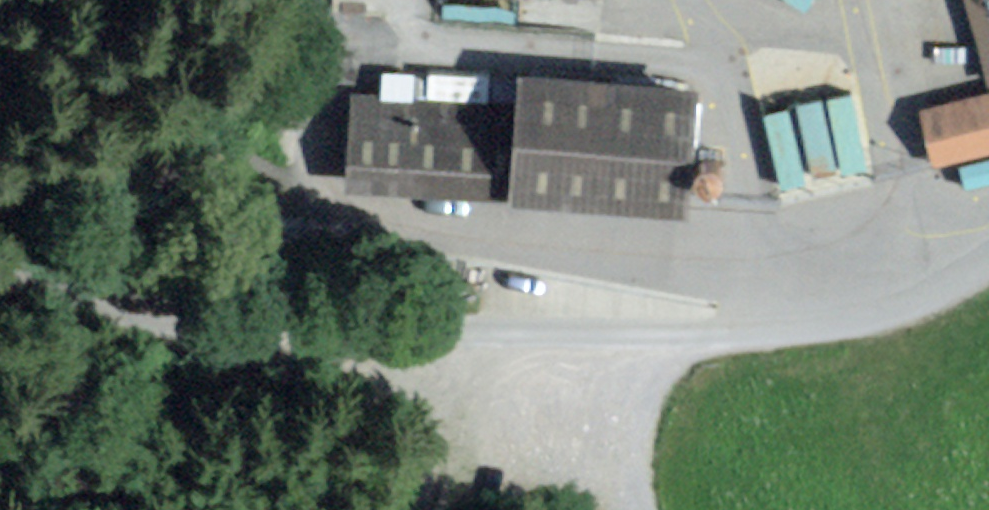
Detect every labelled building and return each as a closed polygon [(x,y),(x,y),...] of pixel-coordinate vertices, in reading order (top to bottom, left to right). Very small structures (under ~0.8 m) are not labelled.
[(703,216),(711,95),(526,83),(525,102),(364,92),(357,194),(703,216)] [(859,93),(769,101),(776,178),(866,171),(859,93)] [(930,113),(944,164),(988,152),(988,97),(930,113)]
